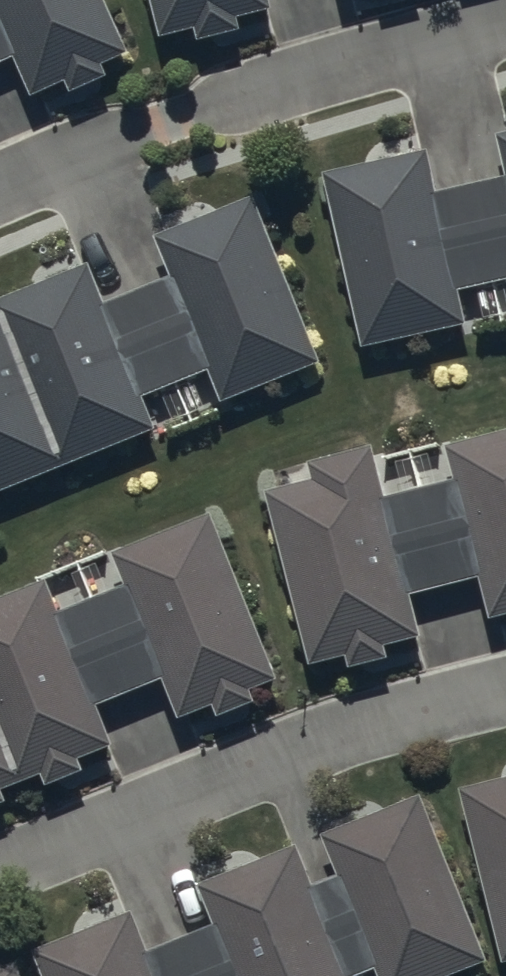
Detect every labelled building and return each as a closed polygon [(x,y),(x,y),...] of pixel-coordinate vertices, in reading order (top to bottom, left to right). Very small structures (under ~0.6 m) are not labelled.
[(15,55),(31,89),(62,74),(70,90),(106,74),(100,62),(132,46),(110,0),(0,0),(0,62),(15,55)] [(162,35),(199,24),(203,39),(237,30),(234,20),(272,9),(270,0),(152,0),(162,35)] [(323,178),(364,348),(467,324),(460,295),(505,285),(505,137),(496,140),(505,180),(435,197),(425,154),(323,178)] [(151,430),(140,404),(211,374),(224,406),(325,363),(255,199),(157,241),(173,279),(109,306),(92,267),(0,307),(0,494),(151,430)] [(271,488),(311,660),(353,651),(356,663),(389,655),(386,644),(421,636),(411,595),(480,579),(488,614),(505,609),(505,432),(449,445),(457,478),(384,495),(374,447),(307,462),(311,479),(271,488)] [(15,796),(10,785),(44,770),(51,785),(88,769),(85,761),(117,747),(99,706),(169,675),(186,714),(216,701),(224,719),(260,703),(254,689),(283,676),(211,511),(114,553),(129,586),(64,615),(47,576),(0,597),(0,803),(15,796)] [(464,794),(505,958),(505,783),(464,794)] [(44,975),(369,975),(380,972),(381,975),(455,975),(491,962),(425,795),(325,835),(342,876),(313,888),(297,846),(201,885),(217,927),(149,954),(132,913),(34,952),(44,975)] [(18,964),(0,969),(0,975),(22,975),(18,964)]
